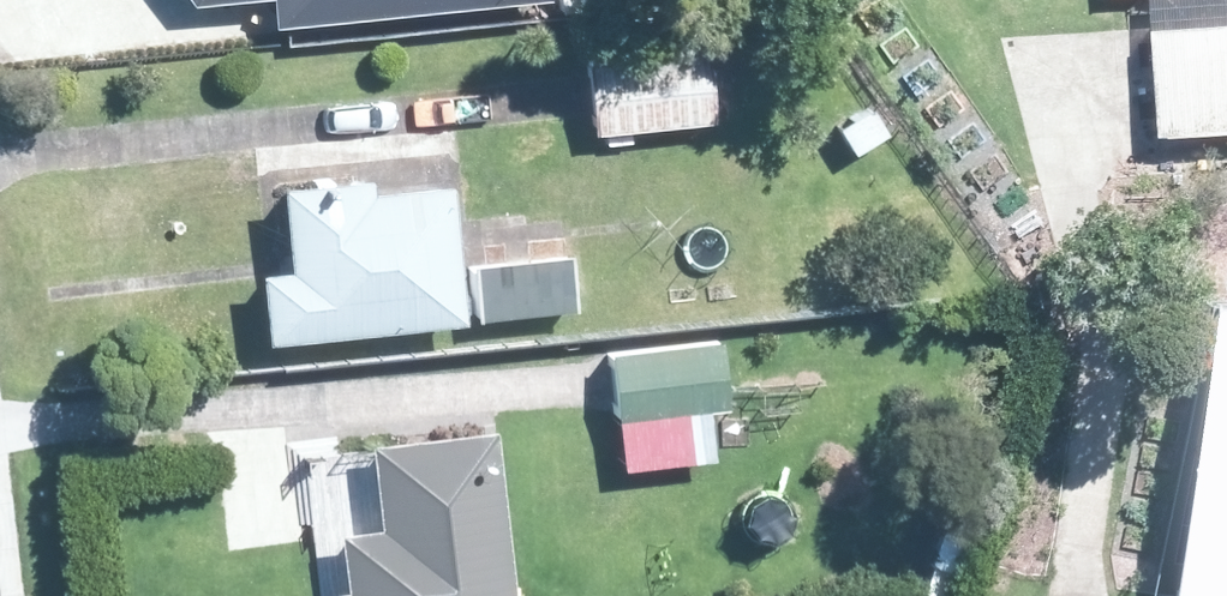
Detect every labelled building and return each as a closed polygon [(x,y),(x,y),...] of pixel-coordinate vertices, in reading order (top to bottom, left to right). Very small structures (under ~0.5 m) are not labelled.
[(288,24),(498,0),(285,0),(288,24)] [(597,126),(714,116),(708,52),(692,53),(689,12),(601,20),(604,60),(591,62),(593,73),(596,112),(597,126)] [(1156,39),(1163,142),(1226,139),(1226,34),(1156,39)] [(873,105),(843,124),(857,149),(888,130),(873,105)] [(268,336),(464,317),(451,180),(373,187),(370,173),(320,177),(308,179),(282,182),(288,239),(290,266),(260,269),(262,277),(268,336)] [(474,262),(478,315),(577,307),(572,252),(528,256),(474,262)] [(614,359),(619,403),(625,460),(709,451),(704,405),(727,404),(721,338),(613,348),(614,359)] [(332,588),(333,595),(514,595),(495,424),(371,438),(372,450),(380,526),(339,531),(345,586),(332,588)]
